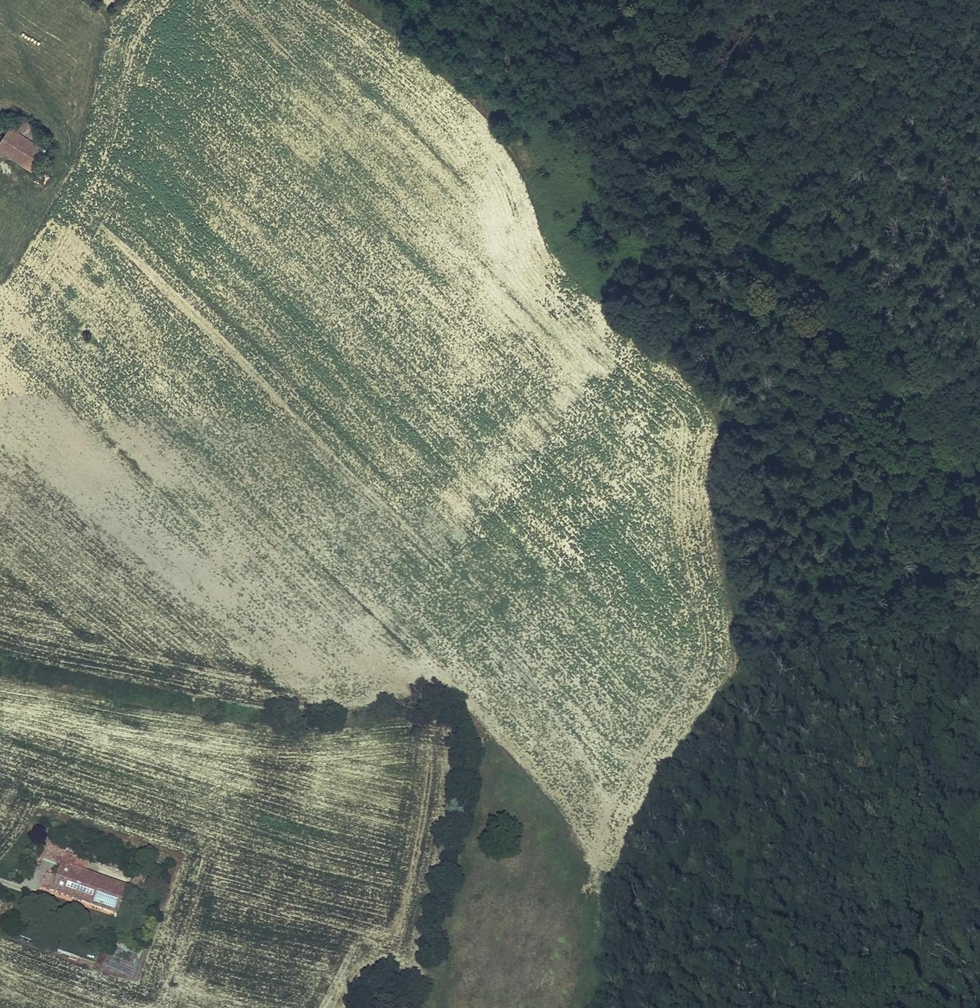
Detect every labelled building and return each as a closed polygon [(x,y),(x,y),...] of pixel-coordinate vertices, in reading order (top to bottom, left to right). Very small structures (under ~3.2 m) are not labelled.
[(0,120),(0,142),(10,127),(0,120)] [(53,140),(24,120),(17,131),(46,151),(53,140)] [(10,127),(0,142),(0,148),(33,170),(46,151),(17,131),(10,127)] [(61,866),(62,863),(65,853),(67,846),(40,837),(34,856),(61,866)] [(65,853),(62,863),(85,871),(89,861),(65,853)] [(43,887),(116,912),(122,894),(99,886),(102,877),(85,871),(62,863),(61,866),(57,877),(48,874),(43,887)] [(125,885),(102,877),(99,886),(122,894),(125,885)]
